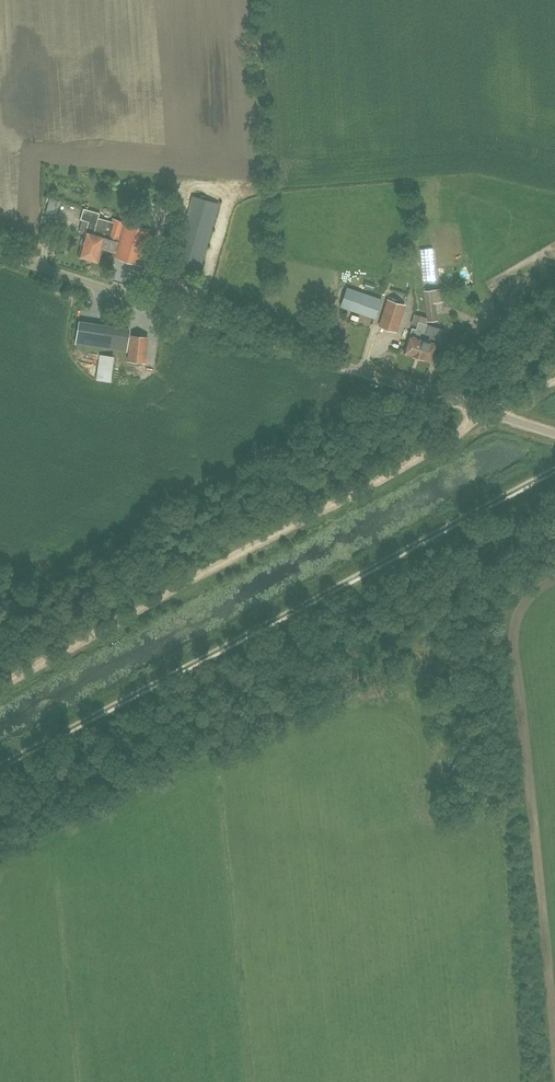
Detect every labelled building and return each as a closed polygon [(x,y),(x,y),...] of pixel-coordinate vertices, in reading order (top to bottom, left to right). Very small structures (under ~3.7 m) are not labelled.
[(198,271),(218,203),(192,196),(172,264),(198,271)] [(52,215),(52,213),(55,214),(59,201),(50,198),(45,213),(52,215)] [(88,259),(95,235),(94,235),(97,224),(99,214),(83,209),(80,220),(88,222),(85,233),(78,257),(88,259)] [(95,235),(88,259),(98,262),(102,248),(115,251),(114,257),(140,264),(150,229),(112,218),(107,238),(95,235)] [(420,288),(433,288),(431,247),(418,248),(420,288)] [(148,267),(145,276),(158,280),(161,270),(148,267)] [(374,318),(380,298),(347,287),(340,306),(374,318)] [(441,288),(434,289),(423,290),(427,322),(438,320),(435,303),(443,302),(441,288)] [(387,300),(379,326),(395,331),(404,306),(387,300)] [(487,319),(492,328),(503,322),(498,313),(487,319)] [(72,320),(68,343),(121,350),(124,327),(72,320)] [(416,328),(412,327),(404,352),(418,356),(427,327),(427,324),(418,321),(417,326),(416,328)] [(427,327),(418,356),(431,360),(437,344),(429,341),(433,326),(427,324),(427,327)] [(128,362),(143,363),(143,335),(129,335),(128,362)] [(95,354),(93,380),(106,381),(108,355),(95,354)]
